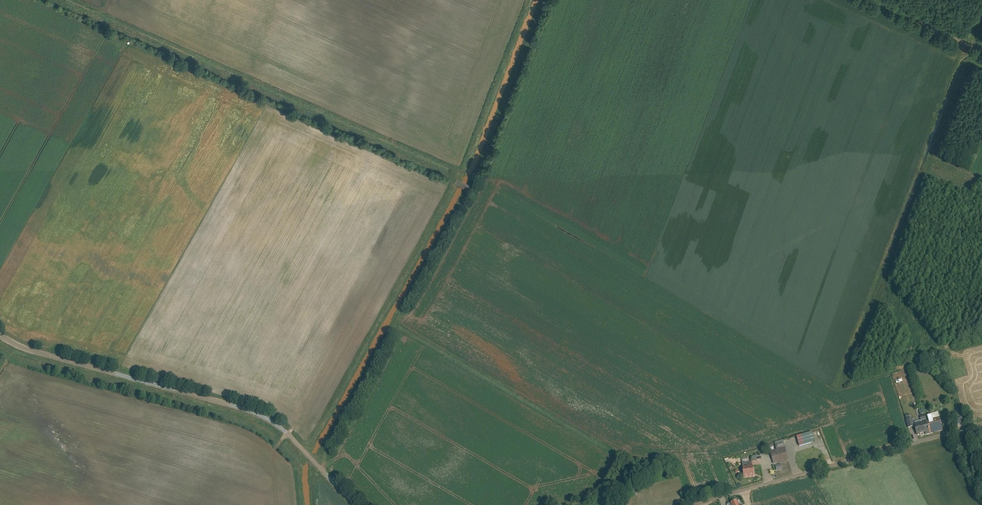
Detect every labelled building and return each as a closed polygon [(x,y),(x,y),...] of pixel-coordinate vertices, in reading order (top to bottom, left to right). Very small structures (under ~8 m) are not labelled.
[(940,416),(927,419),(931,433),(943,429),(940,416)] [(915,423),(919,438),(931,435),(931,433),(927,419),(915,423)] [(797,437),(800,445),(824,438),(821,429),(797,437)] [(786,447),(771,451),(775,463),(789,459),(786,447)] [(754,465),(744,466),(745,477),(755,475),(754,465)]
